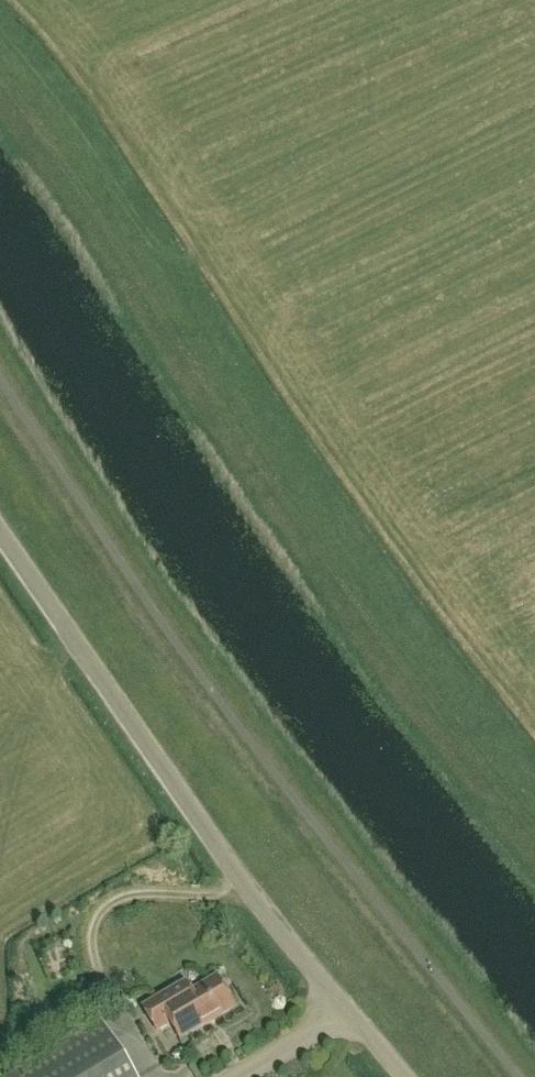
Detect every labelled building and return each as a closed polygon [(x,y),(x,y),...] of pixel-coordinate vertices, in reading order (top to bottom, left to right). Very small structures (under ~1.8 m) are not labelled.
[(191,993),(185,984),(143,1008),(157,1031),(171,1023),(180,1039),(207,1023),(208,1025),(209,1024),(207,1020),(215,1016),(217,1019),(218,1019),(217,1017),(234,1008),(216,978),(191,993)] [(98,1018),(95,1013),(88,1017),(90,1022),(98,1018)] [(101,1023),(10,1076),(133,1076),(101,1023)]
